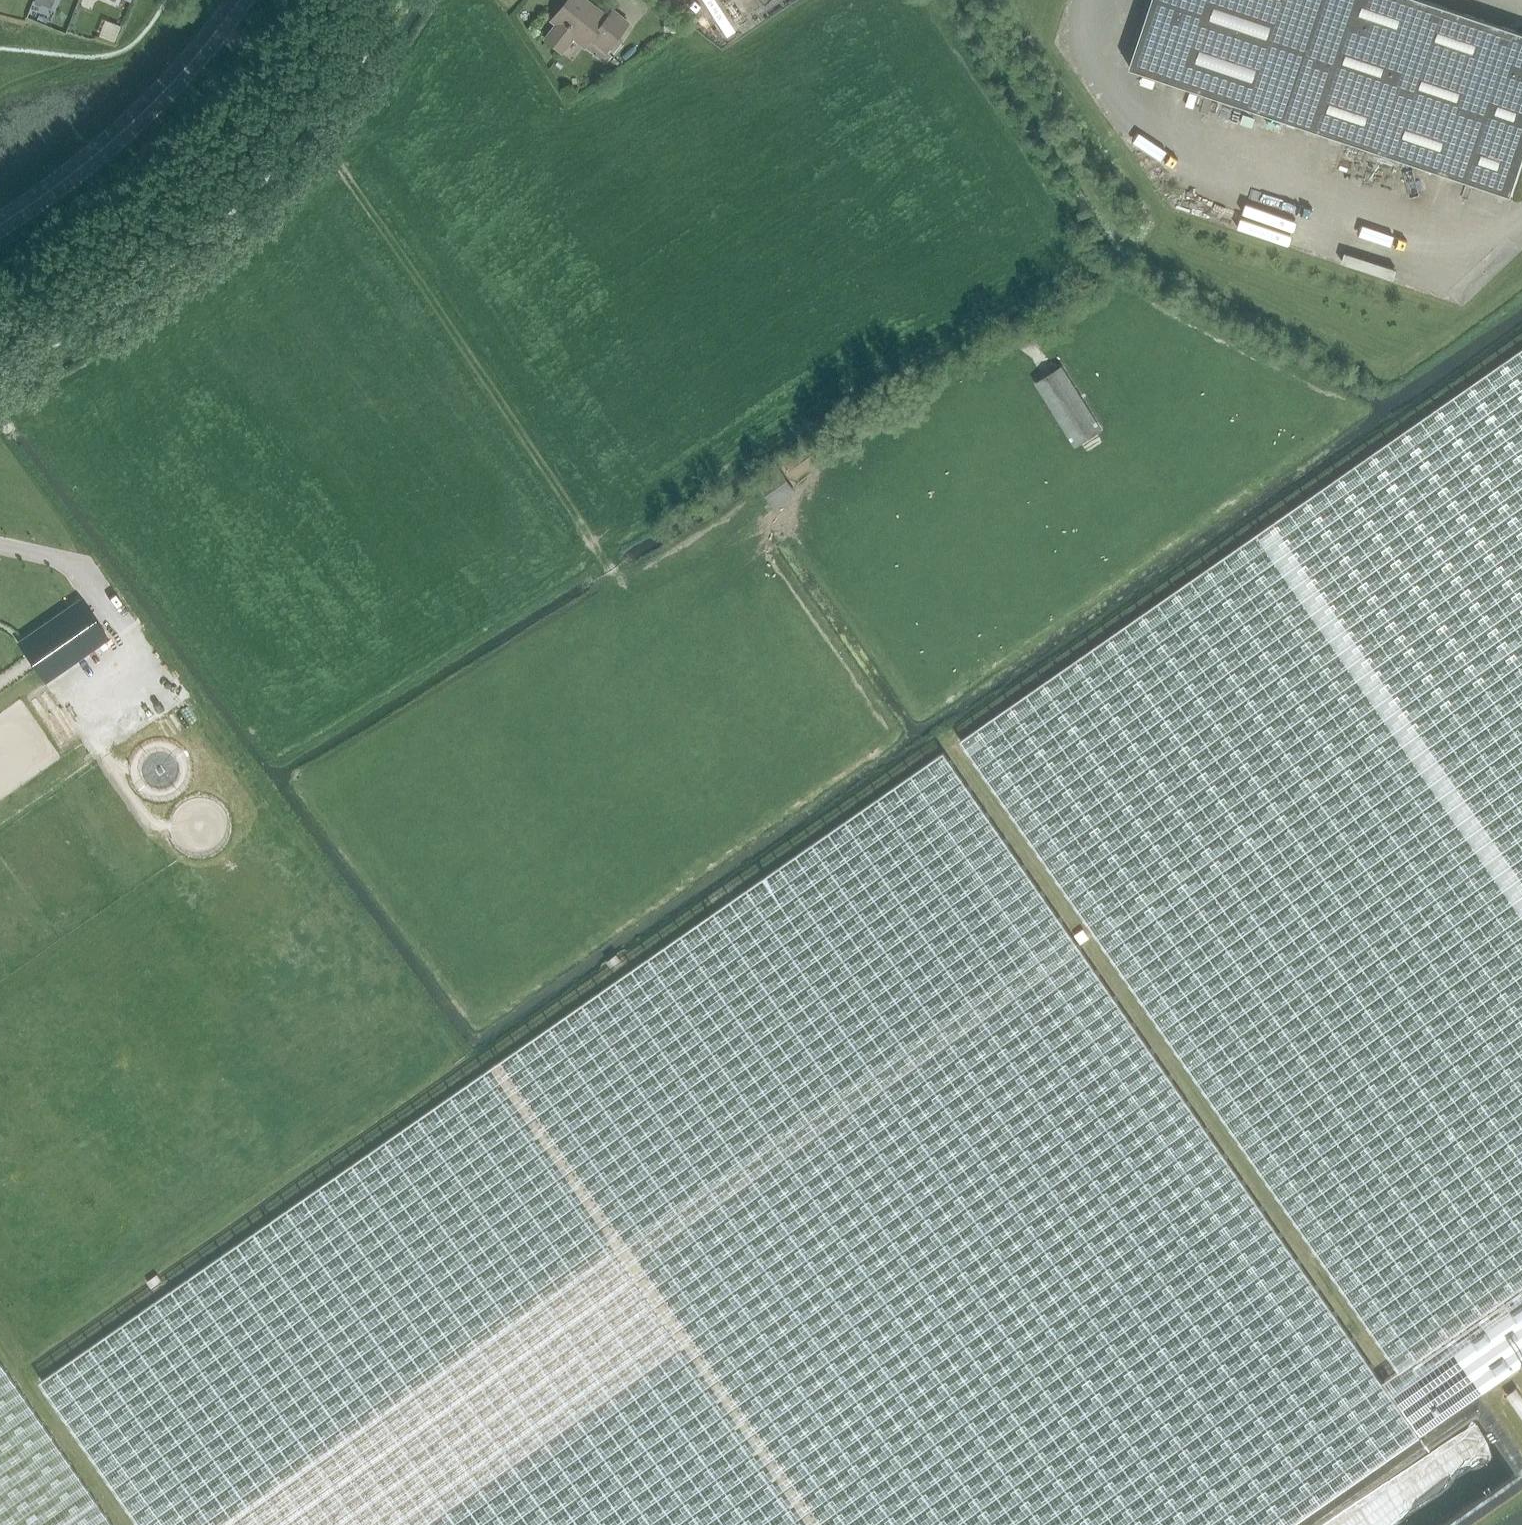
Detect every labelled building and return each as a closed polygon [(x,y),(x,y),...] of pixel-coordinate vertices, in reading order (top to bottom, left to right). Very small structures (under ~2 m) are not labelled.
[(627,23),(611,11),(606,17),(584,0),(566,0),(555,15),(561,19),(545,40),(560,51),(572,35),(585,45),(590,39),(606,51),(627,23)] [(1424,0),(1152,0),(1129,67),(1510,196),(1521,161),(1521,33),(1424,0)] [(662,20),(662,32),(678,32),(678,20),(662,20)] [(1521,1364),(1521,348),(41,1381),(141,1524),(1291,1524),(1521,1364)] [(1074,447),(1100,430),(1061,365),(1034,383),(1074,447)] [(775,507),(795,492),(777,467),(757,482),(775,507)] [(80,598),(16,642),(44,682),(108,639),(80,598)] [(0,1365),(0,1524),(110,1524),(0,1365)] [(1516,1388),(1506,1395),(1521,1418),(1521,1397),(1516,1388)]
